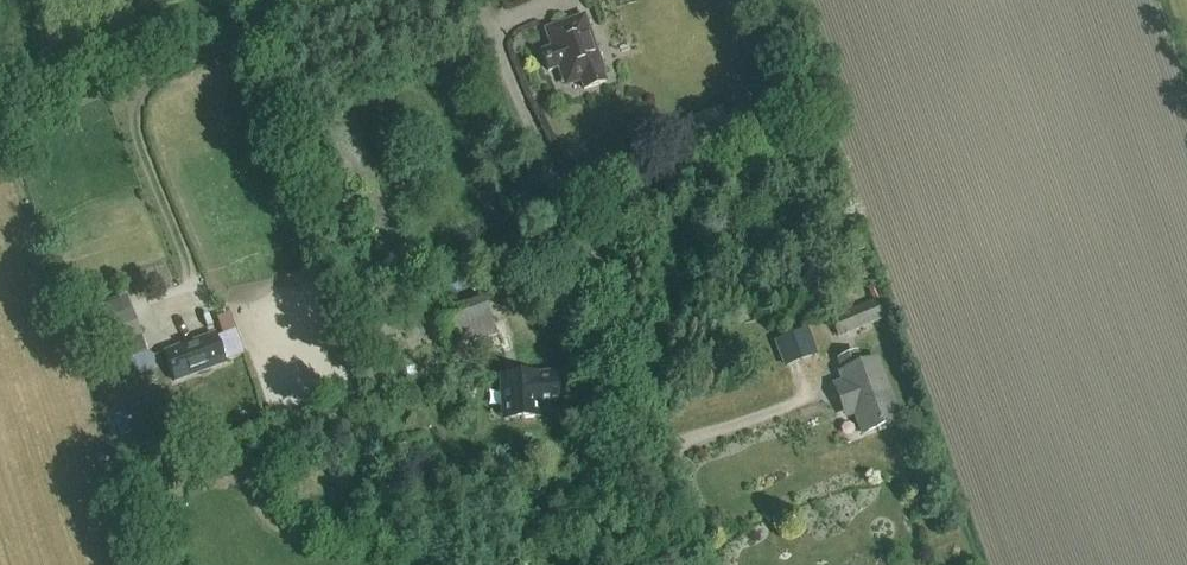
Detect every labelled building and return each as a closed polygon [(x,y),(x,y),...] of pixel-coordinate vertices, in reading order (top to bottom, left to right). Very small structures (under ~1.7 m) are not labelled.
[(564,87),(580,81),(583,89),(606,82),(583,16),(545,29),(551,46),(542,49),(549,70),(557,67),(564,87)] [(127,298),(84,313),(102,367),(146,352),(127,298)] [(497,335),(483,298),(437,315),(450,352),(497,335)] [(837,337),(884,320),(876,300),(830,317),(837,337)] [(237,326),(232,310),(219,314),(224,330),(237,326)] [(816,354),(806,329),(790,335),(801,360),(816,354)] [(214,334),(163,352),(174,381),(224,363),(214,334)] [(856,412),(863,432),(898,419),(876,361),(861,366),(856,353),(839,359),(844,372),(841,373),(844,380),(835,383),(841,401),(845,411),(851,413),(856,412)] [(556,405),(554,376),(502,379),(504,412),(520,411),(521,418),(537,417),(537,406),(556,405)]
